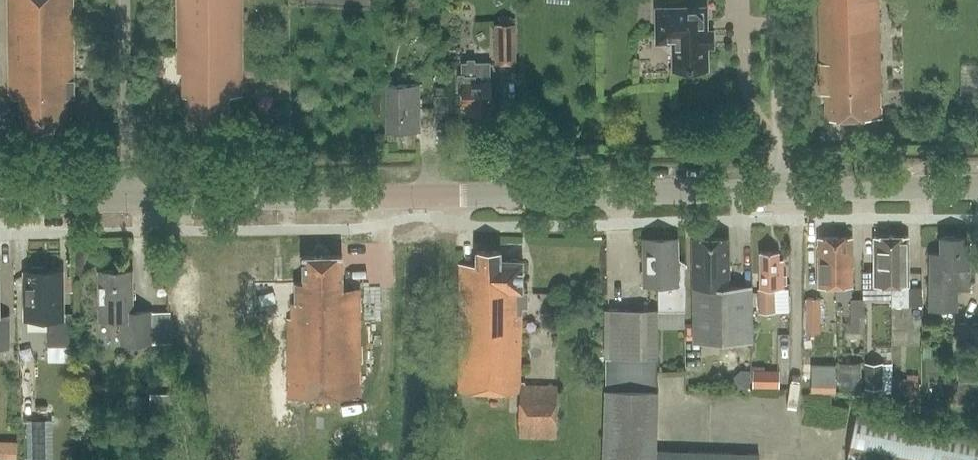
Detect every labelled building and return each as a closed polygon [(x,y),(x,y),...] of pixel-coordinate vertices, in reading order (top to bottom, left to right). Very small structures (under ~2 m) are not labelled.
[(75,97),(74,0),(9,0),(10,98),(9,98),(9,99),(21,98),(22,107),(27,107),(28,130),(68,129),(67,97),(75,97)] [(243,95),(242,95),(242,0),(178,0),(178,74),(183,74),(183,97),(190,97),(191,125),(230,124),(230,97),(243,97),(243,95)] [(881,118),(880,0),(821,0),(821,60),(820,60),(821,91),(826,91),(827,119),(881,118)] [(709,5),(654,6),(655,44),(662,44),(671,54),(672,72),(710,72),(710,49),(716,49),(716,29),(709,29),(709,5)] [(517,64),(516,23),(495,24),(496,64),(517,64)] [(492,110),(496,110),(496,99),(492,99),(492,81),(490,81),(490,63),(464,64),(464,75),(460,75),(460,93),(464,93),(464,105),(473,105),(473,113),(492,113),(492,110)] [(388,132),(420,131),(420,85),(388,85),(388,132)] [(435,125),(449,124),(449,96),(435,96),(435,125)] [(852,235),(835,236),(836,297),(852,297),(852,285),(853,285),(852,235)] [(875,285),(892,285),(892,235),(875,235),(875,285)] [(892,235),(892,285),(892,306),(909,306),(909,235),(892,235)] [(970,288),(970,276),(970,251),(967,251),(967,235),(940,235),(940,250),(930,250),(929,308),(957,308),(957,288),(970,288)] [(686,260),(679,257),(678,236),(667,236),(667,238),(662,238),(662,236),(643,236),(643,284),(658,284),(659,308),(606,309),(606,357),(607,357),(607,389),(603,389),(603,431),(603,459),(770,459),(770,456),(759,456),(759,454),(657,451),(659,391),(659,387),(659,324),(686,324),(686,260)] [(729,285),(729,236),(708,236),(708,240),(703,240),(703,236),(693,236),(694,341),(752,340),(752,284),(729,285)] [(823,297),(836,297),(835,236),(818,236),(819,286),(823,286),(823,297)] [(788,276),(783,276),(783,258),(779,258),(779,250),(760,250),(761,290),(758,290),(759,312),(775,312),(775,287),(784,287),(784,285),(788,285),(788,276)] [(459,392),(521,393),(521,382),(523,307),(528,308),(528,293),(524,293),(524,261),(502,260),(502,251),(478,251),(477,264),(460,264),(459,392)] [(361,394),(360,286),(343,286),(343,253),(305,254),(305,281),(298,281),(298,300),(293,300),(294,316),(289,316),(290,395),(361,394)] [(49,347),(68,346),(75,346),(75,313),(65,313),(65,270),(46,270),(46,266),(30,266),(30,271),(24,271),(24,321),(48,320),(49,347)] [(121,344),(152,344),(152,311),(134,312),(133,270),(99,271),(100,319),(121,319),(121,344)] [(822,332),(822,299),(806,299),(807,333),(822,332)] [(866,331),(865,299),(852,299),(852,331),(866,331)] [(10,349),(10,315),(0,315),(0,308),(0,349),(10,349)] [(883,389),(883,363),(866,364),(866,389),(883,389)] [(862,388),(862,364),(840,364),(841,389),(862,388)] [(837,386),(837,365),(812,366),(813,386),(837,386)] [(765,370),(766,367),(754,367),(754,388),(781,389),(781,371),(765,370)] [(526,382),(521,382),(521,393),(520,437),(557,438),(558,386),(526,385),(526,382)] [(895,383),(894,392),(906,393),(906,383),(895,383)] [(906,393),(905,395),(920,396),(920,384),(906,383),(906,393)] [(859,407),(848,459),(977,459),(977,430),(859,407)] [(30,459),(51,459),(51,420),(30,420),(30,459)] [(8,459),(9,438),(0,438),(0,459),(8,459)]
